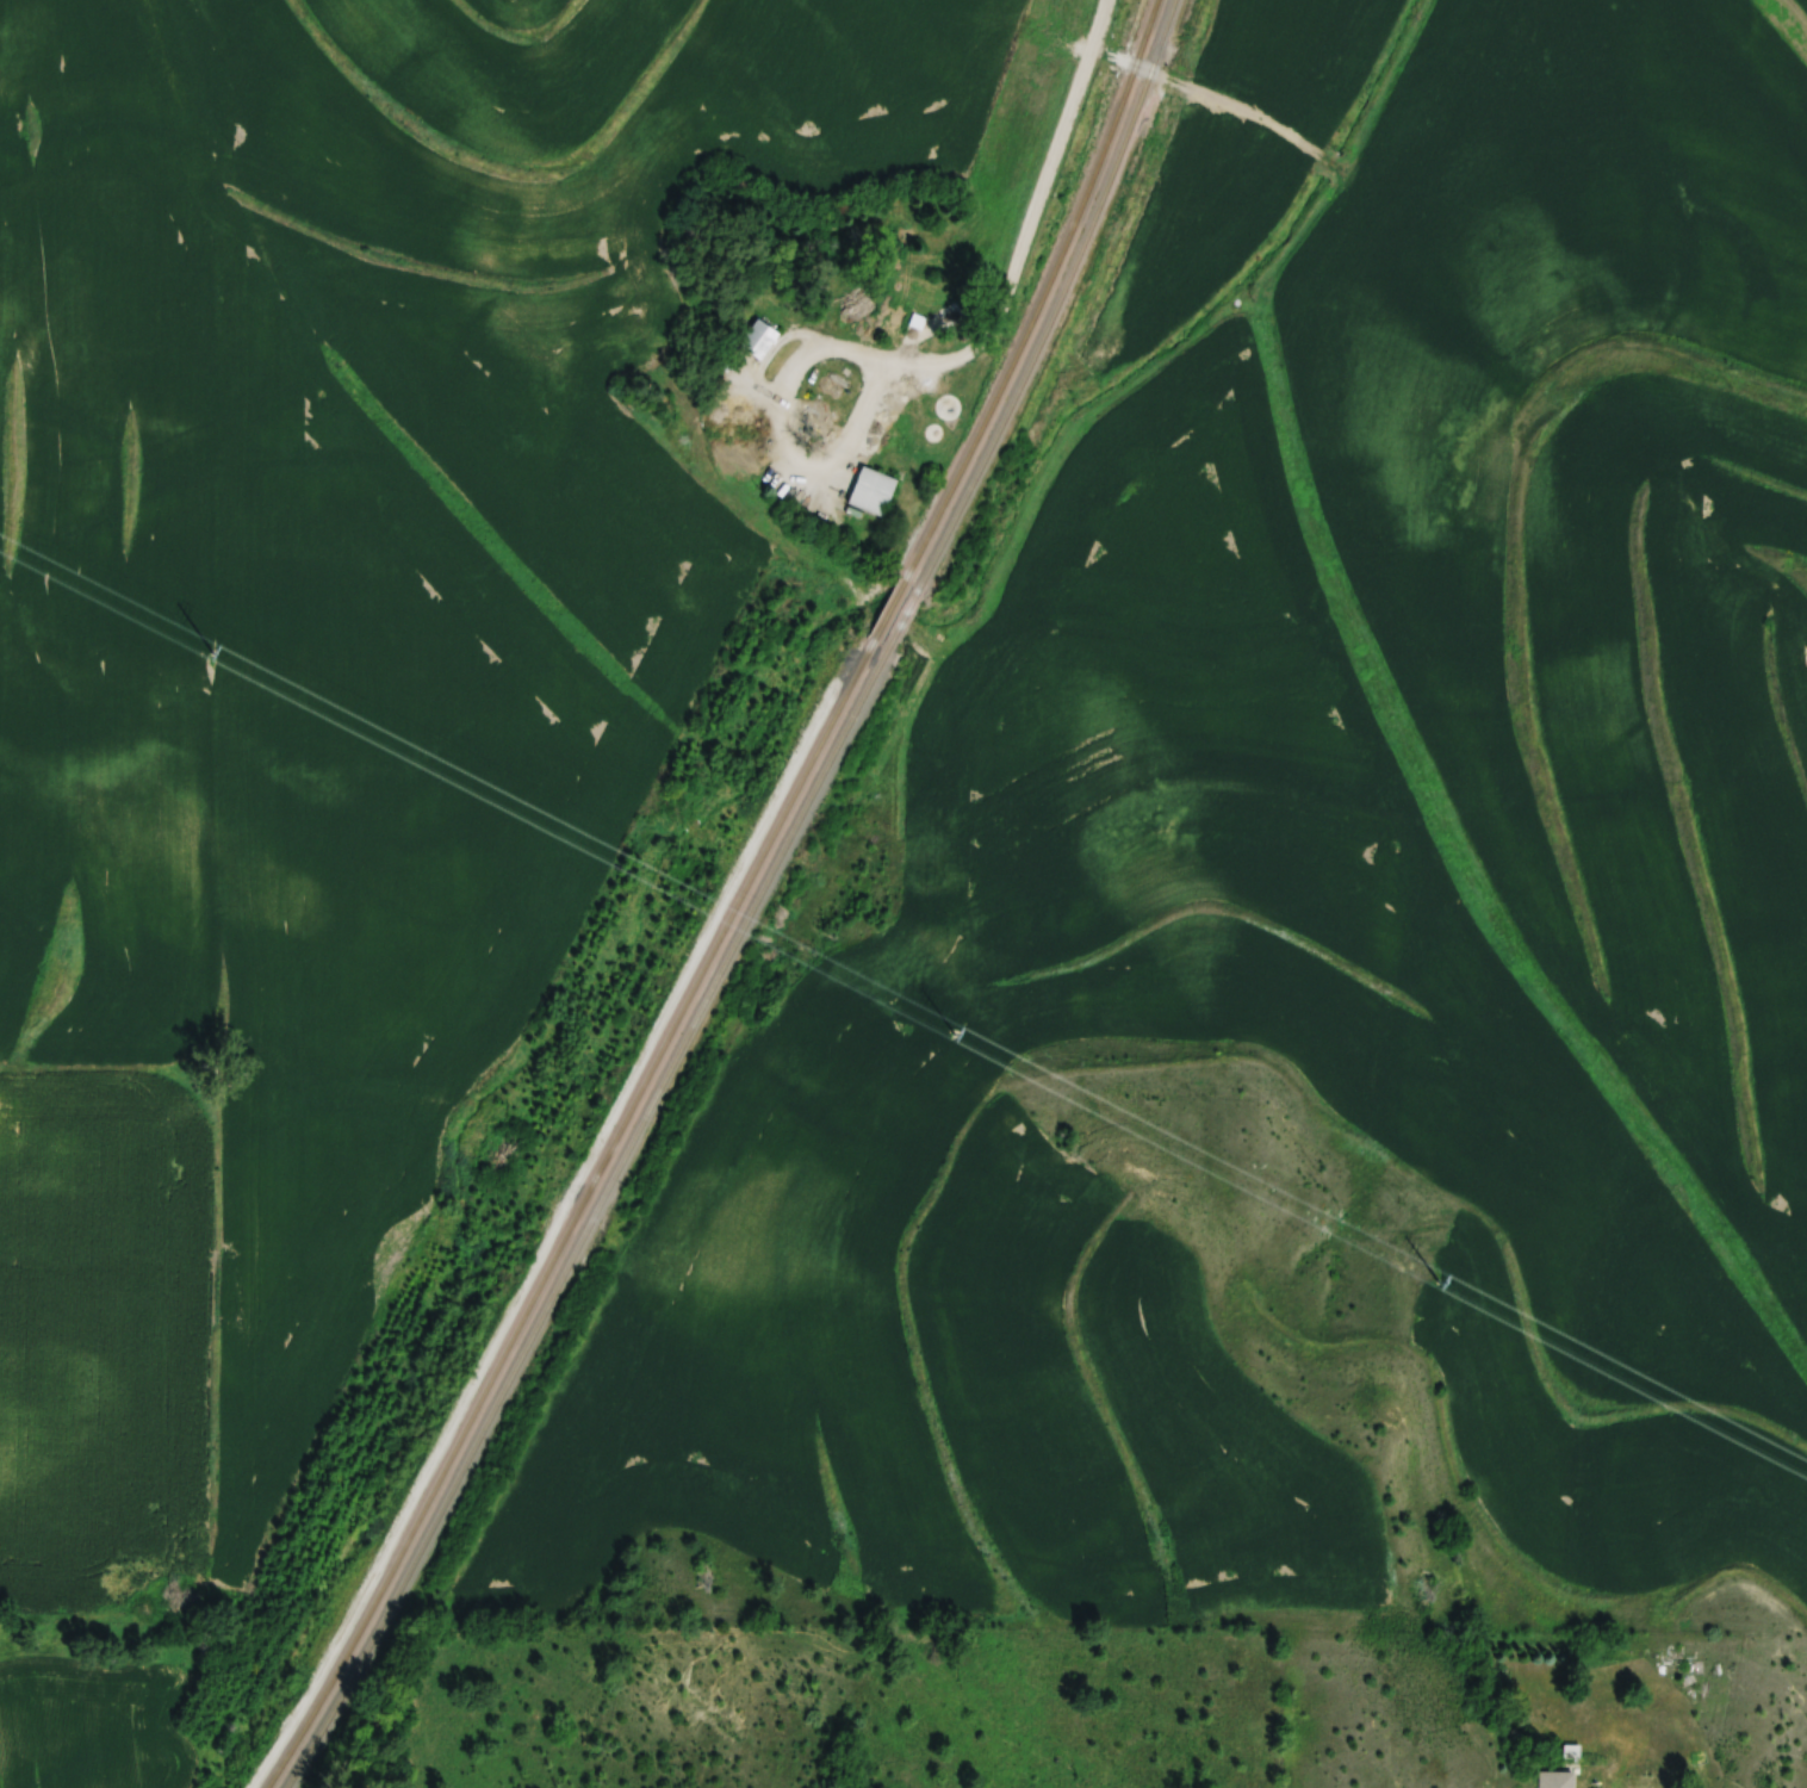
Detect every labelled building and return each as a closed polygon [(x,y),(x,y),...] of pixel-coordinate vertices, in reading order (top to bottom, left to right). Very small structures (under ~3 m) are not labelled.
[(921,304),(932,308),(938,292),(904,277),(889,312),(913,321),(921,304)] [(731,335),(753,349),(771,321),(749,306),(731,335)] [(762,363),(782,335),(759,318),(739,346),(762,363)] [(856,381),(821,364),(809,389),(844,407),(856,381)] [(962,405),(946,394),(935,412),(950,423),(962,405)] [(840,496),(856,458),(894,474),(878,511),(840,496)] [(1539,1771),(1539,1787),(1574,1787),(1574,1771),(1539,1771)]
